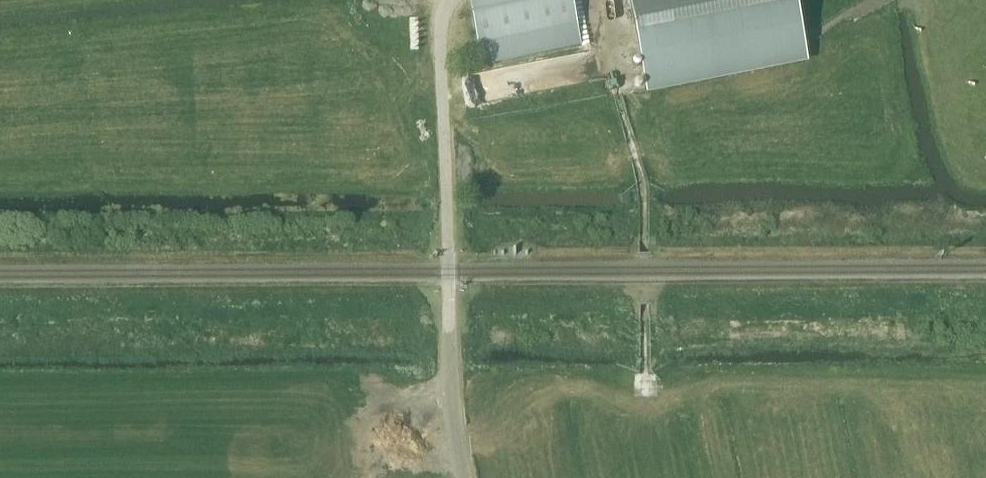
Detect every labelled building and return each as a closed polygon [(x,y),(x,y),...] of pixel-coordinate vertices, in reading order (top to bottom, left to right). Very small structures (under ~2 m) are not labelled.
[(481,64),(582,43),(572,0),(467,0),(481,64)] [(647,93),(809,61),(797,0),(628,0),(647,93)] [(465,105),(481,105),(480,73),(464,74),(465,105)]
